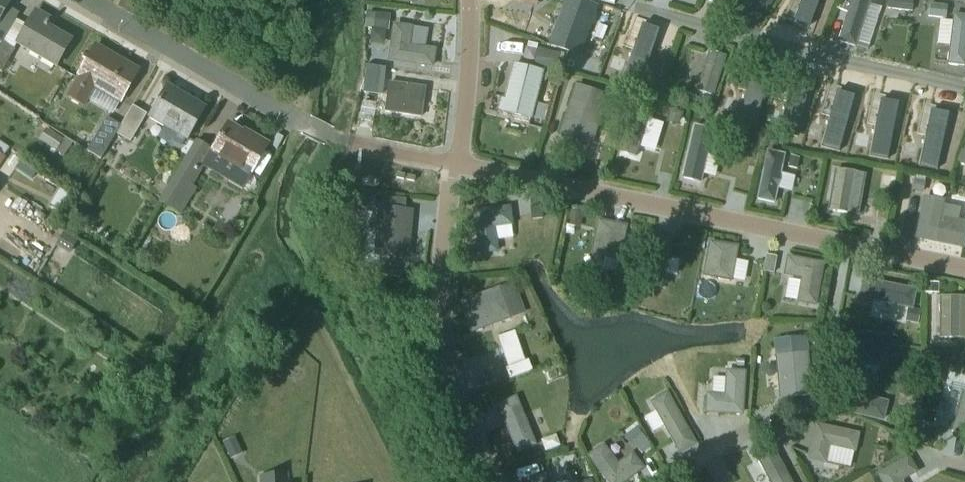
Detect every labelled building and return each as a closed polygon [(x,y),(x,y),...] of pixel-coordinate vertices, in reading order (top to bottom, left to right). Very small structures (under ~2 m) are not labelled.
[(3,43),(22,11),(8,3),(11,0),(0,0),(0,41),(3,43)] [(590,0),(567,0),(551,44),(580,55),(599,3),(590,0)] [(747,16),(759,24),(775,0),(758,0),(747,16)] [(820,0),(802,0),(794,22),(809,28),(820,0)] [(841,41),(856,46),(871,0),(854,0),(841,41)] [(887,8),(913,11),(914,0),(888,0),(887,8)] [(948,6),(931,4),(929,16),(941,18),(946,18),(948,6)] [(71,39),(47,25),(48,23),(47,22),(49,18),(36,10),(16,43),(55,66),(71,39)] [(391,15),(367,13),(365,28),(389,30),(391,15)] [(954,13),(949,64),(964,66),(964,14),(954,13)] [(606,46),(610,22),(595,19),(590,43),(606,46)] [(412,43),(415,23),(396,21),(391,60),(434,65),(436,46),(412,43)] [(642,25),(623,78),(641,84),(659,30),(642,25)] [(14,49),(3,43),(0,48),(0,71),(1,72),(14,49)] [(667,78),(693,85),(702,50),(676,43),(667,78)] [(108,57),(110,54),(97,46),(67,98),(84,107),(95,88),(121,103),(139,70),(138,70),(136,73),(108,57)] [(539,49),(537,63),(558,68),(561,54),(539,49)] [(727,55),(711,50),(699,90),(714,95),(727,55)] [(543,69),(515,62),(504,111),(532,118),(543,69)] [(389,68),(371,66),(368,86),(382,88),(383,82),(387,82),(389,68)] [(754,66),(737,121),(755,127),(771,71),(754,66)] [(828,94),(828,73),(813,73),(813,93),(828,94)] [(811,81),(793,77),(779,133),(797,138),(811,81)] [(427,86),(390,81),(386,111),(422,116),(427,86)] [(610,91),(578,81),(561,134),(593,144),(610,91)] [(167,89),(150,118),(187,140),(205,109),(187,99),(186,101),(167,89)] [(837,91),(822,147),(839,152),(855,97),(837,91)] [(697,96),(687,93),(683,102),(694,106),(697,96)] [(625,100),(613,96),(609,107),(621,111),(625,100)] [(898,104),(880,100),(870,155),(888,159),(898,104)] [(652,106),(636,101),(621,150),(638,155),(652,106)] [(134,107),(117,134),(130,141),(146,114),(134,107)] [(671,109),(668,123),(680,125),(683,112),(671,109)] [(931,110),(919,166),(938,170),(949,114),(931,110)] [(101,160),(121,125),(107,117),(87,151),(101,160)] [(249,137),(229,126),(214,150),(196,141),(161,198),(182,211),(197,189),(193,186),(203,168),(250,194),(257,190),(260,183),(259,176),(252,172),(268,145),(250,135),(249,137)] [(714,131),(697,127),(684,182),(702,186),(714,131)] [(39,139),(57,151),(64,140),(47,128),(39,139)] [(787,155),(769,152),(759,202),(777,206),(787,155)] [(798,169),(800,158),(790,156),(788,168),(798,169)] [(865,172),(837,168),(830,210),(859,214),(865,172)] [(896,176),(883,174),(882,185),(895,187),(896,176)] [(915,180),(913,191),(924,193),(926,183),(915,180)] [(60,189),(50,205),(62,212),(72,196),(60,189)] [(928,194),(919,237),(964,247),(964,246),(964,220),(944,216),(948,198),(928,194)] [(376,197),(360,195),(359,212),(375,213),(376,197)] [(414,206),(381,203),(377,253),(410,255),(414,206)] [(512,203),(477,207),(482,252),(501,250),(498,225),(514,224),(512,203)] [(542,206),(530,208),(532,220),(544,218),(542,206)] [(572,209),(568,226),(576,228),(580,229),(584,212),(572,209)] [(628,222),(602,217),(595,254),(621,259),(628,222)] [(673,231),(655,228),(646,280),(664,283),(673,231)] [(78,242),(63,233),(56,246),(70,254),(78,242)] [(739,243),(713,239),(707,273),(733,277),(739,243)] [(825,259),(791,253),(787,274),(804,277),(800,301),(817,304),(825,259)] [(767,255),(764,271),(774,273),(777,257),(767,255)] [(918,289),(866,279),(861,300),(914,310),(918,289)] [(926,294),(939,294),(939,283),(926,283),(926,294)] [(513,318),(501,285),(463,298),(475,332),(513,318)] [(942,295),(942,338),(964,338),(964,295),(942,295)] [(921,312),(908,309),(906,321),(919,324),(921,312)] [(809,351),(779,353),(783,397),(812,395),(809,351)] [(511,379),(530,372),(533,371),(529,361),(526,362),(507,369),(511,379)] [(748,369),(730,368),(728,392),(710,391),(709,408),(745,410),(748,369)] [(670,389),(653,399),(682,450),(699,441),(670,389)] [(891,401),(840,391),(835,414),(885,424),(891,401)] [(964,392),(952,431),(964,435),(964,393),(964,392)] [(518,394),(499,401),(520,451),(539,443),(518,394)] [(799,401),(780,403),(781,418),(801,416),(799,401)] [(818,402),(804,404),(805,415),(820,414),(818,402)] [(860,431),(817,423),(810,459),(827,462),(830,446),(856,451),(860,431)] [(633,447),(645,438),(637,429),(626,438),(633,447)] [(235,437),(223,442),(231,459),(243,453),(235,437)] [(605,442),(591,452),(613,481),(623,481),(646,465),(634,449),(619,461),(605,442)] [(759,456),(773,481),(796,481),(777,447),(759,456)] [(879,474),(884,481),(907,481),(904,477),(920,468),(912,455),(879,474)] [(533,477),(534,481),(552,481),(550,473),(533,477)]
